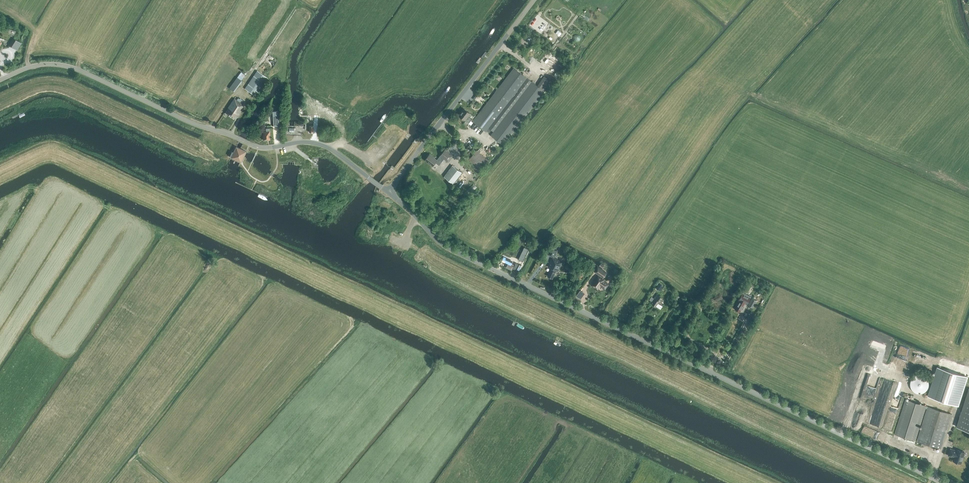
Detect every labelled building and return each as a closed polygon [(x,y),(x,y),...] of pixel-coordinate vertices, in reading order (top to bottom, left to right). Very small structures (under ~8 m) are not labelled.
[(16,50),(20,44),(17,43),(18,41),(13,38),(9,45),(16,50)] [(537,86),(532,81),(514,68),(473,121),(486,131),(486,130),(489,133),(491,130),(493,131),(491,135),(503,145),(544,91),(545,92),(552,82),(554,79),(547,75),(546,77),(544,76),(537,86)] [(255,96),(267,78),(257,70),(244,88),(255,96)] [(236,77),(228,88),(233,91),(241,80),(236,77)] [(241,103),(243,100),(240,98),(238,101),(234,98),(228,108),(225,113),(233,118),(236,114),(237,114),(243,105),(241,103)] [(465,120),(469,123),(474,116),(464,109),(459,115),(465,120)] [(240,162),(246,151),(236,146),(233,152),(232,152),(230,156),(231,157),(240,162)] [(448,162),(453,155),(445,149),(440,156),(437,160),(429,154),(425,160),(433,166),(435,162),(439,165),(444,159),(448,162)] [(478,173),(481,169),(489,160),(477,150),(469,159),(476,165),(474,168),(478,173)] [(462,172),(453,165),(444,176),(453,183),(462,172)] [(455,186),(461,190),(468,179),(462,175),(455,186)] [(529,249),(524,247),(518,259),(523,262),(529,249)] [(558,271),(562,262),(553,258),(557,250),(550,247),(547,254),(552,257),(548,267),(551,268),(548,276),(552,278),(556,270),(558,271)] [(602,269),(604,265),(601,263),(598,266),(594,271),(604,278),(607,272),(602,269)] [(535,279),(540,270),(534,267),(529,275),(535,279)] [(605,289),(608,284),(603,281),(604,280),(598,276),(591,285),(597,289),(600,285),(605,289)] [(744,294),(742,293),(740,297),(741,297),(739,301),(735,309),(740,312),(744,303),(747,304),(750,297),(748,296),(749,295),(745,293),(744,294)] [(660,302),(663,298),(657,294),(652,302),(653,302),(652,304),(655,306),(659,301),(660,302)] [(917,441),(940,449),(951,414),(954,415),(967,376),(938,367),(925,409),(927,409),(917,441)] [(928,387),(929,385),(928,383),(928,381),(927,379),(925,377),(924,376),(922,375),(920,375),(918,375),(916,376),(914,377),(912,378),(911,379),(910,381),(910,383),(910,385),(910,387),(911,389),(912,391),(914,392),(916,393),(917,394),(920,394),(922,393),(923,393),(925,392),(927,390),(928,388),(928,387)] [(968,388),(956,427),(968,431),(968,389),(968,388)] [(914,440),(925,406),(905,399),(894,434),(914,440)] [(953,461),(960,463),(962,457),(963,456),(964,454),(964,453),(964,452),(957,450),(956,451),(950,449),(948,455),(954,457),(953,461)]
